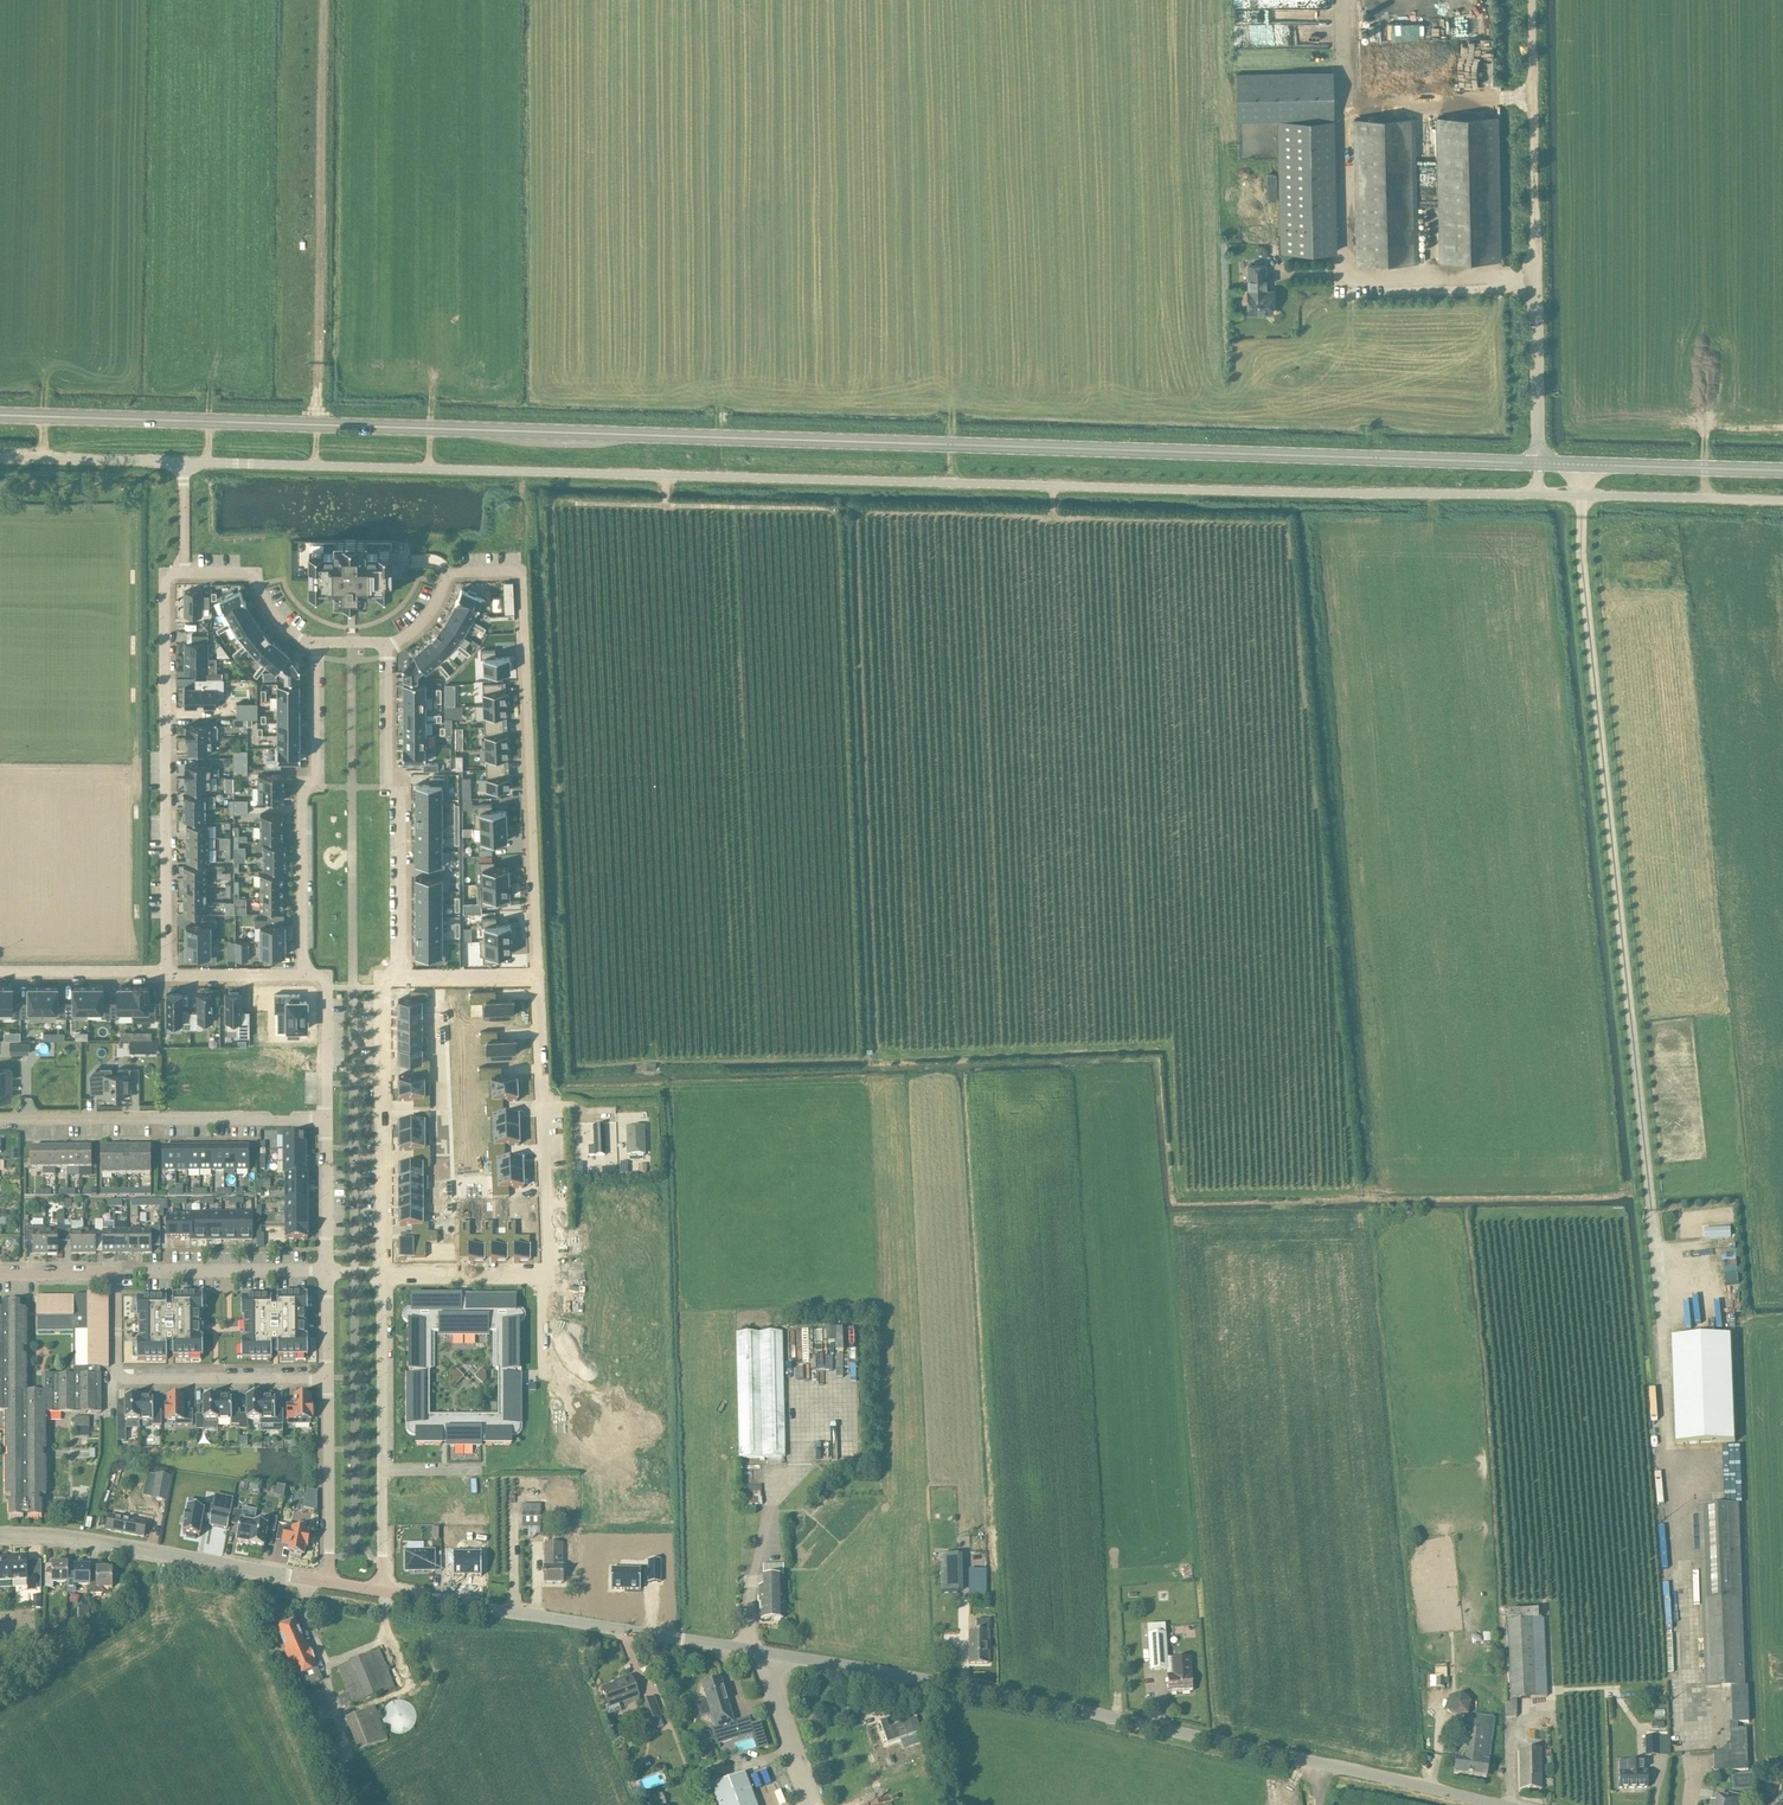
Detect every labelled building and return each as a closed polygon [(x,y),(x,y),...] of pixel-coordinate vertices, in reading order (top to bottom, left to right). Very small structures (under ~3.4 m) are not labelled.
[(1333,70),(1237,72),(1238,120),(1255,120),(1334,119),(1333,70)] [(1502,259),(1498,115),(1437,117),(1438,200),(1416,201),(1416,207),(1439,206),(1440,260),(1502,259)] [(1414,117),(1354,118),(1357,262),(1417,260),(1416,207),(1416,201),(1414,117)] [(1336,251),(1333,120),(1278,121),(1281,252),(1336,251)] [(1266,210),(1268,235),(1277,234),(1276,209),(1266,210)] [(1247,288),(1248,301),(1248,312),(1273,312),(1272,290),(1265,291),(1265,284),(1265,264),(1249,264),(1249,288),(1247,288)] [(359,594),(367,594),(367,590),(378,590),(378,591),(381,591),(380,591),(380,588),(392,588),(392,549),(378,549),(378,550),(367,550),(367,540),(335,540),(335,550),(324,550),(324,549),(310,549),(310,587),(322,587),(322,590),(321,590),(321,591),(324,591),(324,590),(335,590),(335,594),(343,594),(343,597),(359,597),(359,594)] [(513,582),(505,582),(505,592),(513,592),(513,582)] [(246,601),(247,601),(240,589),(234,592),(233,590),(225,594),(226,596),(220,599),(226,611),(246,601)] [(462,589),(456,600),(457,601),(477,610),(479,611),(485,599),(476,595),(477,593),(469,589),(468,592),(462,589)] [(209,608),(209,596),(202,596),(202,591),(185,591),(185,616),(202,616),(202,608),(209,608)] [(246,601),(226,611),(232,622),(233,622),(252,612),(246,601)] [(457,601),(451,611),(470,621),(477,610),(457,601)] [(514,604),(506,604),(506,613),(514,612),(514,604)] [(451,611),(446,620),(464,633),(470,621),(451,611)] [(257,622),(252,612),(233,622),(232,622),(229,623),(231,626),(237,636),(257,622)] [(446,620),(439,629),(458,645),(466,634),(464,633),(446,620)] [(257,622),(237,636),(245,646),(264,630),(257,622)] [(439,629),(431,638),(447,653),(449,655),(458,645),(439,629)] [(264,630),(245,646),(254,657),(257,655),(272,639),(264,630)] [(192,642),(185,642),(185,657),(208,657),(208,634),(192,634),(192,642)] [(431,638),(423,645),(437,662),(447,653),(431,638)] [(266,663),(280,646),(272,639),(257,655),(266,663)] [(422,646),(414,653),(416,655),(424,666),(427,671),(433,678),(442,670),(438,667),(440,665),(437,662),(423,645),(422,646)] [(280,667),(288,656),(289,654),(280,646),(266,663),(277,672),(280,667)] [(495,649),(481,650),(481,658),(484,658),(484,660),(484,672),(505,672),(511,671),(510,656),(496,656),(495,649)] [(410,658),(403,663),(403,671),(404,671),(418,671),(418,670),(424,666),(416,655),(410,659),(410,658)] [(288,656),(280,667),(286,671),(286,672),(300,673),(300,663),(293,659),(288,656)] [(208,657),(185,657),(185,672),(207,672),(207,678),(222,678),(222,672),(217,672),(217,657),(208,657)] [(186,687),(185,687),(185,708),(186,708),(186,707),(216,707),(217,707),(216,692),(224,692),(224,678),(222,678),(207,678),(196,679),(196,688),(186,688),(186,687)] [(426,682),(404,682),(404,695),(426,695),(426,682)] [(502,682),(483,682),(484,704),(506,703),(506,701),(509,701),(509,694),(506,694),(506,691),(502,691),(502,682)] [(278,695),(300,695),(299,683),(278,683),(278,695)] [(445,684),(445,705),(455,705),(455,684),(445,684)] [(300,695),(278,695),(278,708),(300,708),(300,695)] [(426,695),(404,695),(404,708),(426,708),(426,695)] [(257,702),(236,702),(236,718),(257,718),(257,702)] [(506,703),(484,704),(484,726),(504,725),(504,722),(503,716),(507,716),(506,703)] [(456,706),(445,706),(445,717),(456,717),(456,706)] [(278,708),(278,721),(300,721),(300,708),(278,708)] [(426,708),(404,708),(404,721),(426,721),(426,708)] [(300,721),(278,721),(278,734),(300,734),(300,721)] [(426,721),(404,721),(404,733),(404,734),(426,734),(426,721)] [(187,738),(212,738),(218,738),(218,725),(186,725),(187,738)] [(485,738),(482,738),(482,747),(508,746),(507,734),(504,734),(504,725),(484,726),(484,727),(485,738)] [(278,734),(278,747),(300,747),(300,734),(278,734)] [(426,734),(404,734),(404,746),(426,746),(429,746),(429,734),(426,734)] [(187,738),(187,750),(212,750),(212,738),(187,738)] [(404,746),(403,747),(403,759),(426,759),(426,746),(404,746)] [(508,746),(482,747),(482,748),(485,748),(486,768),(505,768),(505,758),(508,758),(508,746)] [(301,747),(300,747),(278,747),(275,747),(275,760),(266,760),(266,767),(281,767),(281,760),(301,760),(301,747)] [(185,764),(185,776),(211,776),(211,764),(185,764)] [(248,774),(248,764),(234,764),(234,774),(248,774)] [(505,768),(486,768),(487,790),(510,789),(509,777),(506,777),(506,770),(505,768)] [(258,786),(262,786),(284,786),(284,774),(258,774),(258,786)] [(211,776),(185,776),(185,777),(186,777),(186,789),(211,789),(211,776)] [(430,784),(416,784),(416,798),(445,798),(445,777),(430,777),(430,784)] [(470,777),(463,777),(463,798),(471,798),(470,777)] [(258,799),(262,799),(285,799),(284,786),(262,786),(258,786),(258,799)] [(184,806),(206,806),(206,794),(184,794),(184,806)] [(445,798),(416,798),(416,803),(416,807),(416,811),(448,811),(448,810),(442,810),(442,807),(442,799),(445,799),(445,798)] [(477,811),(474,811),(475,826),(507,825),(506,810),(492,811),(492,807),(492,803),(477,804),(477,807),(477,811)] [(206,806),(184,806),(184,819),(206,819),(206,806)] [(448,811),(416,811),(416,824),(448,824),(448,818),(448,811)] [(261,826),(282,826),(282,813),(261,813),(261,826)] [(187,836),(209,835),(209,824),(187,824),(187,836)] [(448,824),(416,824),(416,834),(416,836),(442,836),(442,824),(448,824)] [(507,825),(475,826),(475,827),(481,827),(481,833),(481,840),(478,840),(479,848),(493,848),(493,840),(507,840),(507,825)] [(282,826),(261,826),(261,838),(283,838),(282,826)] [(187,836),(187,848),(209,848),(209,835),(187,836)] [(416,842),(413,842),(413,849),(442,849),(442,844),(442,836),(416,836),(416,842)] [(264,856),(285,856),(285,843),(264,843),(264,856)] [(209,848),(187,848),(187,860),(209,860),(209,848)] [(442,849),(413,849),(413,856),(416,856),(416,863),(430,863),(430,870),(445,870),(445,862),(442,862),(442,849)] [(285,856),(264,856),(264,868),(286,868),(285,856)] [(494,860),(479,861),(479,869),(482,869),(483,883),(509,882),(509,880),(512,879),(511,872),(509,872),(509,867),(494,868),(494,860)] [(184,877),(206,877),(206,865),(184,865),(184,877)] [(430,876),(416,876),(416,890),(442,890),(442,877),(445,877),(445,870),(430,870),(430,876)] [(261,886),(283,885),(283,873),(261,873),(261,886)] [(184,877),(184,889),(206,889),(206,877),(184,877)] [(483,897),(481,897),(481,905),(496,904),(496,897),(510,897),(509,882),(483,883),(483,890),(483,897)] [(261,886),(261,898),(283,898),(283,885),(261,886)] [(184,889),(185,901),(206,901),(206,889),(184,889)] [(442,890),(416,890),(416,895),(416,903),(442,903),(442,902),(442,890)] [(245,898),(235,898),(235,907),(235,913),(239,913),(245,913),(245,898)] [(283,910),(283,898),(261,898),(261,910),(283,910)] [(206,914),(206,901),(185,901),(185,914),(206,914)] [(442,903),(416,903),(416,916),(442,916),(442,903)] [(442,916),(416,916),(416,929),(442,929),(442,916)] [(485,939),(480,939),(480,940),(511,939),(511,924),(497,924),(496,917),(482,918),(482,926),(485,926),(485,933),(485,939)] [(260,926),(261,940),(286,940),(286,939),(285,939),(285,925),(270,925),(269,918),(255,918),(255,926),(260,926)] [(186,940),(186,941),(211,941),(211,926),(216,926),(216,919),(202,919),(202,926),(186,926),(186,940)] [(442,929),(416,929),(416,936),(416,941),(442,941),(442,929)] [(511,939),(480,940),(480,955),(483,955),(483,962),(498,961),(498,954),(503,954),(512,953),(511,939)] [(286,940),(261,940),(261,955),(286,955),(285,941),(286,941),(286,940)] [(211,941),(186,941),(186,942),(186,956),(202,956),(202,963),(217,963),(217,955),(211,955),(211,941)] [(236,960),(248,960),(248,941),(236,941),(236,960)] [(442,941),(416,941),(416,955),(430,955),(430,962),(445,962),(445,954),(442,954),(442,941)] [(437,1006),(464,1007),(465,984),(457,983),(457,992),(437,991),(437,1006)] [(0,987),(0,1014),(12,1014),(12,1017),(21,1017),(20,1002),(13,1002),(13,987),(0,987)] [(28,1002),(20,1002),(21,1017),(29,1017),(29,1014),(43,1014),(43,987),(28,987),(28,1002)] [(58,987),(43,987),(43,1014),(57,1014),(57,1017),(66,1017),(65,1002),(58,1002),(58,987)] [(73,1002),(65,1002),(66,1017),(74,1017),(74,1014),(74,1011),(88,1011),(88,987),(73,987),(73,1002)] [(103,987),(88,987),(88,1011),(102,1011),(102,1014),(102,1017),(111,1017),(110,1002),(103,1002),(103,987)] [(118,1002),(110,1002),(111,1017),(119,1017),(119,1014),(133,1014),(133,987),(118,987),(118,1002)] [(133,987),(133,1014),(133,1020),(156,1020),(156,1002),(149,1002),(149,987),(133,987)] [(229,993),(226,993),(226,1021),(237,1021),(237,1036),(250,1036),(250,1010),(242,1010),(242,993),(239,993),(239,991),(229,991),(229,993)] [(411,999),(398,999),(399,1012),(422,1012),(422,1013),(425,1013),(425,1000),(428,1000),(428,991),(411,991),(411,999)] [(496,991),(471,992),(471,1002),(482,1002),(483,1016),(486,1016),(486,1015),(514,1014),(514,999),(496,1000),(496,991)] [(300,1000),(300,993),(275,993),(275,1011),(288,1011),(288,1036),(300,1037),(300,1029),(307,1029),(307,1019),(308,1019),(308,1010),(307,1010),(307,1000),(300,1000)] [(182,1028),(190,1028),(190,1012),(190,1011),(183,1011),(183,994),(167,994),(167,1022),(182,1022),(182,1028)] [(190,1012),(190,1028),(204,1028),(204,1022),(214,1022),(213,994),(197,994),(198,1012),(190,1012)] [(422,1012),(399,1012),(399,1024),(422,1023),(422,1013),(422,1012)] [(422,1023),(399,1024),(399,1035),(422,1035),(422,1034),(422,1023)] [(497,1030),(481,1031),(481,1041),(487,1041),(488,1055),(516,1054),(516,1051),(519,1050),(518,1041),(515,1041),(515,1038),(498,1039),(497,1030)] [(422,1035),(399,1035),(399,1046),(425,1046),(425,1047),(428,1047),(428,1034),(422,1034),(422,1035)] [(131,1053),(159,1054),(159,1039),(132,1039),(131,1053)] [(30,1052),(31,1040),(12,1040),(12,1052),(30,1052)] [(425,1046),(399,1046),(399,1060),(414,1060),(414,1067),(430,1067),(430,1058),(425,1058),(425,1047),(425,1046)] [(502,1066),(479,1067),(480,1077),(488,1076),(489,1089),(517,1088),(517,1074),(502,1074),(502,1066)] [(131,1093),(131,1067),(119,1067),(119,1075),(111,1075),(111,1070),(104,1070),(96,1070),(92,1075),(93,1090),(90,1090),(90,1091),(103,1091),(103,1097),(122,1097),(122,1093),(131,1093)] [(414,1075),(399,1075),(399,1088),(424,1088),(424,1087),(424,1076),(430,1076),(430,1067),(414,1067),(414,1075)] [(11,1069),(0,1069),(0,1098),(11,1098),(11,1069)] [(424,1088),(399,1088),(399,1102),(414,1102),(414,1110),(430,1110),(430,1087),(424,1087),(424,1088)] [(489,1102),(487,1102),(487,1111),(503,1111),(503,1103),(518,1102),(517,1088),(489,1089),(489,1102)] [(503,1111),(487,1111),(487,1121),(490,1121),(491,1133),(519,1132),(519,1118),(504,1119),(503,1111)] [(414,1124),(399,1124),(399,1138),(428,1138),(428,1137),(428,1126),(430,1126),(430,1115),(414,1116),(414,1124)] [(593,1128),(594,1162),(605,1161),(604,1128),(593,1128)] [(643,1129),(628,1130),(629,1161),(644,1160),(643,1129)] [(491,1146),(488,1146),(489,1155),(505,1155),(505,1147),(520,1146),(519,1132),(491,1133),(491,1146)] [(284,1137),(284,1150),(306,1150),(305,1136),(284,1137)] [(428,1138),(399,1138),(399,1151),(414,1151),(414,1159),(431,1159),(430,1137),(428,1137),(428,1138)] [(80,1149),(80,1169),(92,1169),(92,1148),(80,1149)] [(102,1175),(126,1175),(126,1148),(101,1148),(102,1175)] [(126,1148),(126,1175),(151,1175),(151,1148),(126,1148)] [(31,1169),(43,1169),(43,1149),(31,1149),(31,1169)] [(55,1169),(55,1149),(43,1149),(43,1169),(43,1176),(55,1176),(55,1169)] [(55,1149),(55,1169),(67,1169),(67,1149),(61,1149),(55,1149)] [(76,1149),(67,1149),(67,1169),(80,1169),(80,1149),(76,1149)] [(163,1171),(176,1171),(176,1149),(163,1149),(163,1171)] [(188,1149),(176,1149),(176,1171),(188,1171),(188,1149)] [(200,1149),(188,1149),(188,1171),(200,1171),(200,1149)] [(212,1149),(200,1149),(200,1171),(212,1171),(212,1149)] [(224,1149),(212,1149),(212,1171),(224,1171),(224,1149)] [(236,1171),(236,1149),(224,1149),(224,1171),(236,1171)] [(249,1149),(236,1149),(236,1171),(249,1171),(249,1149)] [(306,1150),(284,1150),(284,1163),(306,1163),(306,1150)] [(505,1155),(489,1155),(489,1157),(489,1165),(492,1165),(492,1177),(523,1175),(523,1162),(506,1163),(505,1155)] [(414,1167),(399,1167),(399,1180),(423,1180),(423,1179),(423,1169),(431,1168),(431,1159),(414,1159),(414,1167)] [(284,1176),(286,1176),(286,1175),(306,1175),(306,1163),(284,1163),(284,1176)] [(575,1165),(576,1177),(583,1177),(583,1165),(575,1165)] [(286,1188),(308,1188),(307,1175),(306,1175),(286,1175),(286,1176),(286,1188)] [(523,1175),(492,1177),(493,1199),(509,1198),(509,1190),(524,1189),(523,1175)] [(423,1180),(399,1180),(399,1191),(426,1191),(426,1192),(429,1192),(428,1179),(423,1179),(423,1180)] [(286,1201),(308,1201),(308,1188),(286,1188),(286,1201)] [(426,1191),(399,1191),(400,1203),(423,1203),(426,1203),(426,1192),(426,1191)] [(286,1214),(308,1214),(308,1201),(286,1201),(286,1214)] [(423,1203),(400,1203),(400,1214),(423,1214),(423,1203)] [(224,1213),(222,1214),(222,1240),(224,1240),(237,1240),(237,1213),(224,1213)] [(238,1213),(237,1213),(237,1240),(238,1240),(252,1240),(252,1213),(238,1213)] [(195,1214),(191,1214),(191,1216),(192,1216),(192,1238),(191,1238),(191,1241),(196,1241),(207,1241),(207,1214),(195,1214)] [(210,1214),(207,1214),(207,1241),(210,1241),(222,1240),(222,1214),(210,1214)] [(308,1214),(286,1214),(286,1227),(308,1227),(308,1226),(308,1214)] [(423,1214),(400,1214),(400,1227),(412,1227),(412,1235),(429,1235),(429,1234),(429,1225),(423,1225),(423,1214)] [(180,1216),(167,1216),(167,1238),(180,1238),(180,1216)] [(181,1216),(180,1216),(180,1238),(181,1238),(191,1238),(192,1238),(192,1216),(191,1216),(181,1216)] [(83,1231),(83,1254),(97,1254),(97,1248),(103,1248),(103,1231),(103,1221),(95,1221),(95,1231),(84,1231),(83,1231)] [(58,1242),(64,1242),(64,1226),(64,1222),(57,1222),(57,1231),(47,1231),(46,1231),(46,1254),(58,1254),(58,1242)] [(64,1242),(71,1242),(71,1254),(83,1254),(83,1231),(84,1231),(84,1223),(72,1223),(72,1222),(64,1222),(64,1226),(64,1242)] [(470,1223),(460,1223),(460,1248),(469,1248),(469,1261),(484,1261),(484,1248),(484,1238),(483,1238),(470,1238),(470,1223)] [(493,1223),(483,1223),(483,1238),(484,1238),(484,1248),(492,1248),(492,1261),(507,1261),(507,1248),(507,1238),(506,1238),(493,1238),(493,1223)] [(516,1223),(506,1223),(506,1238),(507,1238),(507,1248),(514,1248),(514,1261),(530,1261),(530,1238),(516,1238),(516,1223)] [(308,1227),(286,1227),(286,1240),(308,1240),(308,1236),(309,1236),(309,1226),(308,1226),(308,1227)] [(46,1254),(46,1231),(47,1231),(46,1227),(24,1227),(24,1243),(33,1243),(33,1254),(46,1254)] [(1707,1228),(1707,1238),(1733,1238),(1733,1227),(1707,1228)] [(152,1230),(139,1230),(140,1254),(152,1253),(152,1246),(160,1246),(160,1228),(152,1228),(152,1230)] [(127,1254),(140,1254),(139,1230),(127,1231),(127,1254)] [(103,1231),(103,1248),(103,1254),(115,1254),(115,1231),(103,1231)] [(115,1254),(127,1254),(127,1231),(115,1231),(115,1254)] [(412,1243),(400,1243),(400,1258),(426,1258),(426,1244),(437,1244),(437,1234),(429,1234),(429,1235),(412,1235),(412,1243)] [(1738,1263),(1737,1249),(1723,1250),(1724,1264),(1738,1263)] [(43,1375),(43,1393),(27,1393),(27,1356),(24,1356),(24,1349),(27,1349),(26,1310),(20,1310),(20,1303),(4,1304),(4,1310),(0,1310),(0,1423),(6,1423),(6,1450),(9,1450),(9,1458),(6,1458),(6,1497),(12,1497),(12,1502),(10,1502),(10,1518),(24,1518),(24,1515),(29,1515),(29,1518),(42,1518),(42,1502),(40,1502),(40,1497),(46,1497),(46,1458),(43,1458),(43,1450),(46,1450),(46,1413),(101,1414),(101,1375),(101,1368),(109,1368),(108,1296),(73,1296),(73,1297),(37,1297),(38,1332),(74,1332),(74,1368),(85,1368),(85,1375),(43,1375)] [(173,1357),(204,1357),(203,1338),(201,1338),(201,1330),(197,1330),(197,1323),(201,1323),(200,1316),(203,1315),(203,1296),(173,1296),(173,1302),(167,1302),(167,1299),(137,1300),(137,1319),(140,1319),(140,1341),(137,1341),(137,1360),(167,1360),(167,1354),(173,1354),(173,1357)] [(308,1296),(278,1296),(278,1302),(272,1302),(272,1299),(242,1299),(242,1318),(245,1318),(245,1326),(248,1326),(248,1333),(245,1333),(245,1341),(242,1341),(242,1360),(272,1360),(272,1354),(278,1354),(278,1357),(308,1357),(308,1337),(305,1338),(305,1315),(308,1315),(308,1296)] [(410,1311),(408,1312),(406,1313),(405,1315),(405,1317),(406,1320),(407,1321),(409,1322),(409,1370),(411,1370),(411,1376),(407,1376),(407,1424),(408,1424),(408,1427),(408,1429),(409,1431),(410,1433),(412,1434),(414,1435),(416,1435),(417,1435),(417,1445),(442,1445),(442,1441),(447,1441),(447,1446),(481,1446),(481,1441),(486,1441),(486,1445),(511,1445),(511,1435),(514,1435),(516,1434),(517,1434),(518,1433),(519,1432),(519,1431),(520,1429),(520,1427),(520,1424),(521,1424),(521,1386),(521,1376),(516,1376),(516,1370),(519,1370),(519,1322),(521,1321),(522,1320),(523,1317),(523,1315),(522,1313),(520,1312),(518,1311),(516,1311),(516,1296),(467,1296),(467,1300),(461,1300),(461,1296),(459,1296),(412,1296),(412,1311),(410,1311)] [(739,1458),(785,1457),(782,1332),(736,1333),(739,1458)] [(854,1348),(854,1332),(838,1332),(838,1347),(854,1348)] [(1672,1337),(1676,1444),(1735,1441),(1731,1335),(1672,1337)] [(1659,1420),(1658,1388),(1650,1389),(1651,1420),(1659,1420)] [(219,1421),(219,1399),(219,1398),(217,1398),(217,1395),(205,1395),(205,1398),(204,1398),(204,1416),(196,1416),(196,1430),(204,1430),(204,1421),(219,1421)] [(248,1420),(261,1420),(261,1399),(262,1399),(262,1398),(260,1398),(260,1395),(249,1395),(249,1398),(247,1398),(247,1415),(240,1415),(240,1425),(240,1430),(248,1430),(248,1420)] [(310,1405),(310,1398),(309,1398),(309,1395),(297,1395),(297,1398),(295,1398),(296,1404),(295,1404),(295,1407),(296,1407),(296,1411),(289,1411),(289,1409),(288,1409),(288,1425),(310,1425),(310,1418),(312,1417),(312,1405),(310,1405)] [(140,1421),(140,1399),(138,1399),(138,1396),(127,1396),(127,1399),(125,1399),(125,1416),(118,1416),(118,1430),(126,1430),(126,1429),(140,1429),(140,1421)] [(170,1398),(169,1398),(169,1406),(167,1406),(167,1420),(169,1420),(169,1422),(176,1422),(176,1426),(193,1426),(193,1411),(184,1411),(183,1398),(182,1398),(182,1396),(170,1396),(170,1398)] [(275,1411),(275,1398),(262,1399),(261,1399),(261,1420),(261,1425),(283,1425),(283,1411),(275,1411)] [(140,1399),(140,1421),(153,1421),(153,1426),(161,1426),(161,1412),(154,1412),(154,1399),(140,1399)] [(219,1399),(219,1421),(232,1421),(232,1425),(240,1425),(240,1415),(240,1411),(232,1411),(232,1399),(219,1399)] [(90,1436),(90,1417),(76,1417),(76,1436),(90,1436)] [(153,1499),(167,1501),(171,1478),(157,1475),(153,1499)] [(184,1487),(207,1493),(210,1480),(187,1475),(184,1487)] [(752,1505),(762,1505),(762,1485),(744,1486),(745,1506),(741,1506),(742,1512),(752,1511),(752,1505)] [(319,1509),(319,1490),(307,1490),(306,1509),(319,1509)] [(185,1526),(183,1535),(187,1535),(186,1538),(196,1540),(196,1537),(200,1538),(203,1521),(211,1522),(210,1526),(228,1530),(232,1506),(214,1503),(213,1507),(205,1506),(206,1505),(189,1502),(187,1517),(186,1517),(184,1526),(185,1526)] [(522,1505),(523,1528),(541,1528),(540,1504),(522,1505)] [(1699,1506),(1703,1599),(1742,1598),(1739,1504),(1699,1506)] [(250,1546),(255,1521),(241,1518),(243,1512),(235,1511),(232,1525),(240,1526),(237,1543),(250,1545),(250,1546)] [(144,1537),(145,1531),(151,1532),(154,1520),(147,1518),(146,1523),(110,1516),(107,1530),(144,1537)] [(255,1521),(250,1546),(251,1546),(251,1549),(262,1551),(263,1548),(264,1549),(268,1531),(275,1533),(278,1519),(270,1517),(269,1524),(255,1521)] [(285,1539),(292,1540),(291,1544),(290,1547),(291,1547),(289,1553),(291,1553),(291,1556),(302,1558),(302,1555),(304,1556),(305,1548),(307,1549),(310,1535),(308,1534),(309,1529),(287,1525),(285,1539)] [(544,1544),(545,1566),(544,1566),(544,1584),(564,1584),(564,1566),(563,1566),(563,1543),(544,1544)] [(434,1552),(406,1552),(406,1562),(406,1572),(434,1572),(434,1552)] [(454,1553),(447,1553),(447,1567),(453,1567),(453,1577),(454,1577),(481,1577),(482,1577),(482,1553),(481,1553),(481,1554),(454,1554),(454,1553)] [(941,1594),(958,1594),(958,1556),(941,1556),(941,1594)] [(10,1560),(11,1581),(27,1580),(28,1590),(42,1589),(42,1575),(28,1576),(27,1559),(10,1560)] [(11,1581),(10,1560),(0,1560),(0,1582),(11,1581)] [(660,1561),(649,1561),(649,1583),(661,1583),(660,1561)] [(67,1583),(68,1583),(68,1568),(68,1564),(53,1564),(53,1565),(45,1565),(45,1589),(54,1588),(54,1583),(67,1583)] [(763,1565),(763,1577),(763,1588),(759,1588),(759,1604),(761,1604),(761,1620),(783,1620),(783,1604),(785,1604),(784,1577),(784,1564),(763,1565)] [(75,1568),(68,1568),(68,1583),(67,1583),(67,1591),(76,1591),(76,1586),(89,1586),(90,1575),(90,1567),(75,1567),(75,1568)] [(113,1594),(113,1588),(113,1569),(97,1569),(97,1575),(90,1575),(89,1586),(89,1594),(104,1594),(103,1588),(109,1588),(109,1594),(113,1594)] [(640,1569),(611,1570),(611,1589),(640,1589),(640,1569)] [(986,1570),(969,1570),(969,1596),(986,1596),(986,1570)] [(1676,1598),(1668,1598),(1668,1621),(1676,1621),(1676,1598)] [(1734,1722),(1738,1722),(1738,1723),(1749,1722),(1748,1686),(1745,1686),(1742,1599),(1742,1598),(1703,1599),(1703,1601),(1706,1688),(1733,1687),(1734,1722)] [(89,1607),(79,1607),(79,1620),(89,1614),(89,1607)] [(1507,1621),(1510,1699),(1510,1703),(1505,1703),(1505,1718),(1516,1718),(1517,1699),(1536,1698),(1533,1619),(1507,1621)] [(976,1620),(976,1631),(968,1631),(969,1664),(989,1664),(989,1631),(989,1620),(976,1620)] [(297,1680),(297,1679),(302,1691),(323,1681),(319,1670),(307,1642),(305,1643),(295,1622),(278,1630),(287,1650),(284,1652),(297,1680)] [(1166,1634),(1148,1635),(1150,1671),(1167,1670),(1167,1675),(1172,1674),(1171,1659),(1168,1660),(1166,1634)] [(337,1668),(348,1694),(338,1698),(341,1706),(348,1704),(349,1707),(353,1706),(396,1689),(380,1651),(337,1668)] [(1190,1658),(1171,1659),(1172,1674),(1167,1675),(1169,1694),(1193,1692),(1190,1658)] [(1437,1676),(1431,1676),(1432,1686),(1443,1686),(1443,1677),(1449,1677),(1448,1665),(1436,1665),(1437,1676)] [(619,1705),(624,1703),(625,1707),(640,1701),(638,1698),(639,1697),(631,1677),(615,1683),(616,1684),(602,1689),(609,1708),(611,1715),(621,1711),(619,1705)] [(738,1739),(734,1724),(721,1680),(702,1685),(715,1729),(713,1729),(718,1746),(738,1739)] [(1471,1703),(1461,1694),(1448,1699),(1446,1712),(1456,1721),(1469,1716),(1471,1703)] [(402,1697),(379,1716),(398,1738),(420,1719),(402,1697)] [(660,1717),(662,1716),(655,1698),(638,1704),(648,1732),(663,1727),(660,1717)] [(359,1753),(389,1741),(375,1708),(346,1720),(359,1753)] [(1454,1773),(1486,1778),(1494,1718),(1477,1715),(1475,1734),(1459,1732),(1454,1773)] [(886,1720),(880,1722),(888,1743),(921,1732),(916,1718),(889,1728),(886,1720)] [(1730,1722),(1731,1745),(1727,1745),(1724,1749),(1724,1752),(1714,1753),(1715,1771),(1749,1770),(1747,1729),(1738,1729),(1738,1723),(1738,1722),(1734,1722),(1730,1722)] [(1659,1756),(1658,1737),(1658,1733),(1645,1733),(1646,1756),(1659,1756)] [(1541,1750),(1519,1750),(1520,1791),(1542,1791),(1541,1750)] [(1647,1788),(1647,1772),(1643,1772),(1642,1762),(1628,1762),(1628,1773),(1619,1773),(1619,1788),(1647,1788)] [(663,1772),(641,1782),(645,1791),(667,1782),(663,1772)] [(745,1773),(711,1786),(718,1804),(757,1804),(745,1773)] [(654,1804),(664,1804),(666,1804),(664,1792),(652,1794),(654,1804)] [(1743,1796),(1729,1794),(1727,1804),(1712,1801),(1711,1804),(1741,1804),(1743,1796)]
